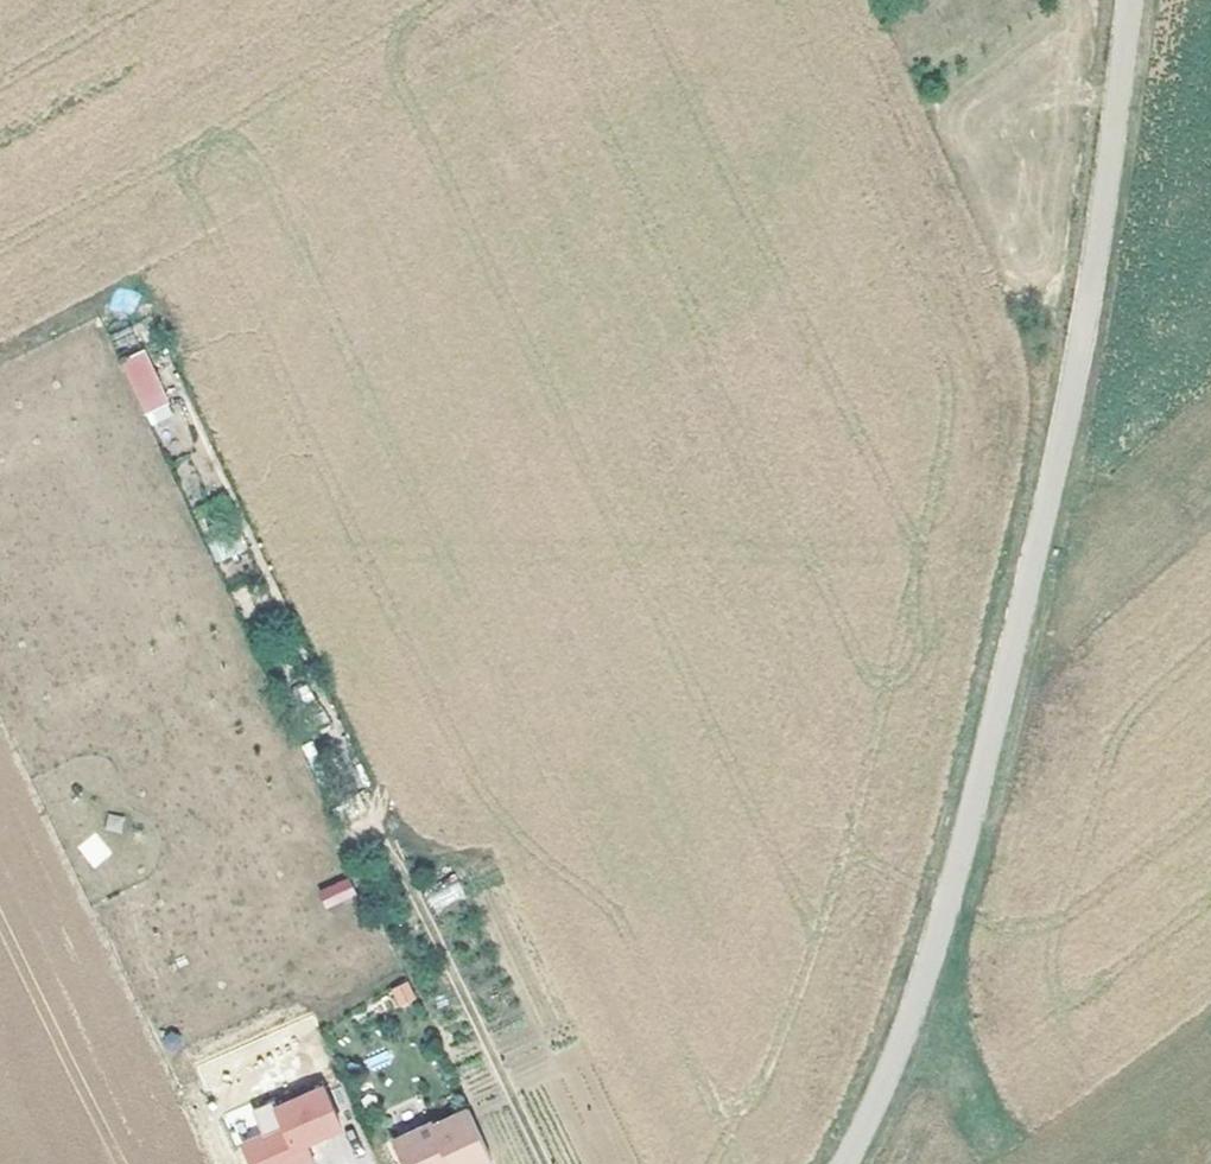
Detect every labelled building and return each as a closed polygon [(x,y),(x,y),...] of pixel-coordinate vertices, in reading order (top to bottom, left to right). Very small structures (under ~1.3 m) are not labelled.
[(123,359),(142,412),(169,402),(149,349),(123,359)] [(94,832),(76,847),(94,868),(112,852),(94,832)] [(325,908),(356,895),(348,876),(317,889),(325,908)] [(426,893),(434,911),(467,897),(459,879),(426,893)] [(408,981),(388,988),(394,1008),(415,1001),(408,981)] [(238,1143),(246,1163),(315,1163),(309,1147),(343,1134),(324,1086),(273,1105),(282,1127),(238,1143)] [(481,1149),(462,1110),(429,1127),(427,1124),(389,1144),(399,1163),(487,1163),(481,1149)]
